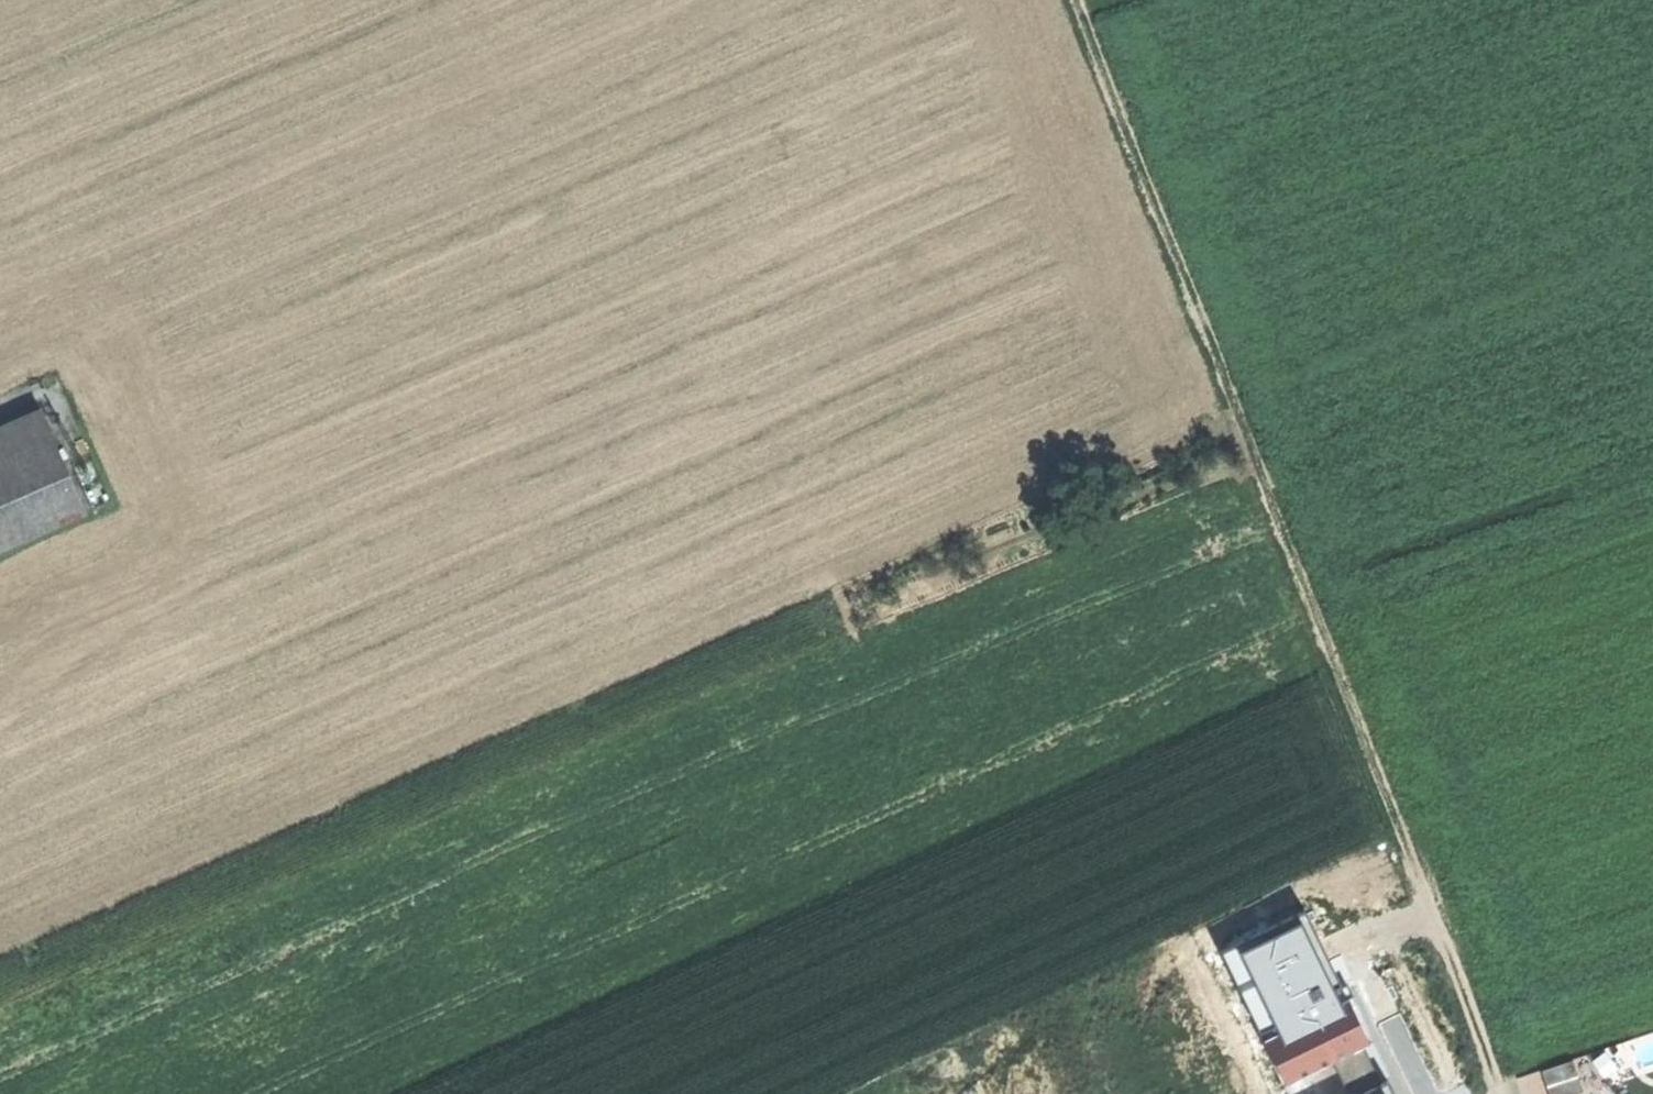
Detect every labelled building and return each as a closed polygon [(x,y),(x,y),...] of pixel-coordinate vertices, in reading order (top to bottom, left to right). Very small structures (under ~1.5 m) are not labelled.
[(98,513),(49,406),(0,429),(0,557),(98,513)] [(1553,1093),(1581,1093),(1587,1092),(1577,1062),(1545,1072),(1553,1093)]
